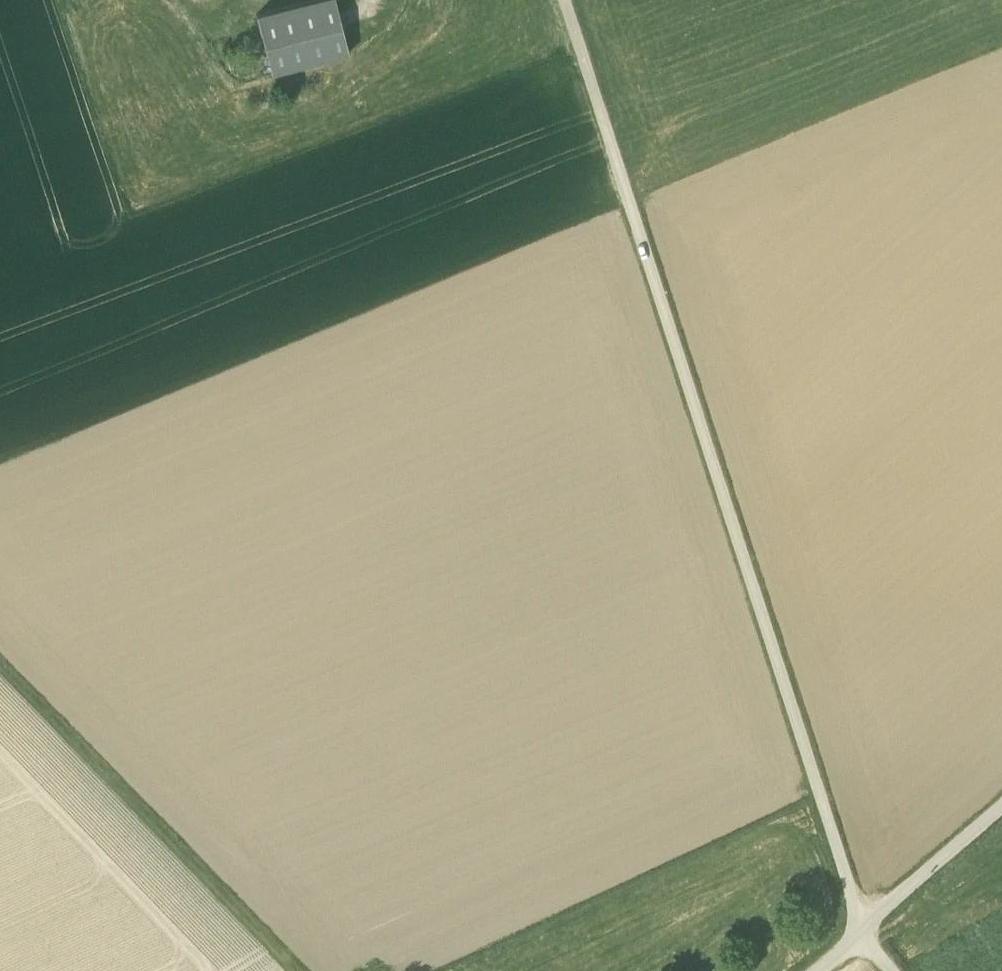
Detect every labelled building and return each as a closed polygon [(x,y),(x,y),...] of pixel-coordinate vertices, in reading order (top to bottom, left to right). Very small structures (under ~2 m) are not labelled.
[(272,74),(350,54),(345,35),(336,0),(318,0),(257,16),(264,43),(267,54),(272,74)]
